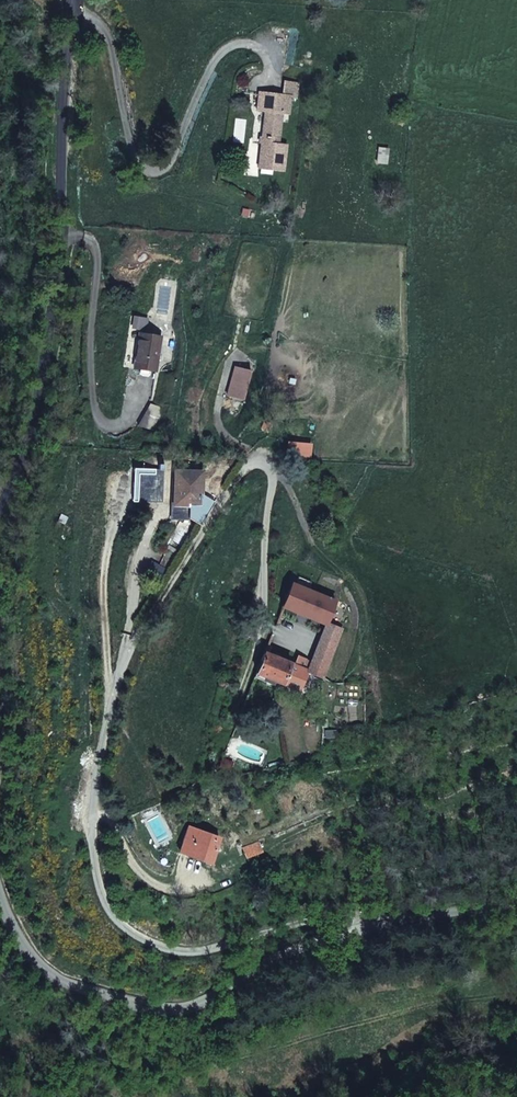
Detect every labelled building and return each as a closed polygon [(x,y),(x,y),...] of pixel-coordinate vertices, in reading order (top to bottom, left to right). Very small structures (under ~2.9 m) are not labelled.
[(283,95),(291,96),(291,98),(297,98),(299,82),(285,81),(283,95)] [(262,143),(259,167),(284,170),(287,144),(278,143),(282,113),(289,114),(291,98),(291,96),(283,95),(259,93),(257,110),(265,111),(262,139),(265,139),(264,143),(262,143)] [(242,170),(236,167),(233,173),(239,176),(242,170)] [(138,332),(133,368),(157,371),(162,336),(138,332)] [(235,367),(228,396),(244,400),(252,371),(235,367)] [(151,404),(138,425),(157,431),(164,408),(151,404)] [(174,487),(174,505),(202,506),(203,471),(179,471),(178,487),(174,487)] [(292,583),(282,607),(326,625),(336,601),(292,583)] [(326,625),(322,635),(338,642),(342,632),(326,625)] [(322,635),(313,658),(329,665),(338,642),(322,635)] [(264,652),(256,673),(300,691),(308,670),(264,652)] [(313,658),(308,670),(324,677),(329,665),(313,658)] [(222,757),(219,768),(229,772),(233,761),(222,757)] [(189,855),(190,852),(211,860),(220,838),(188,827),(179,852),(189,855)] [(242,847),(245,856),(262,850),(258,841),(242,847)] [(190,852),(189,855),(210,863),(211,860),(190,852)]
